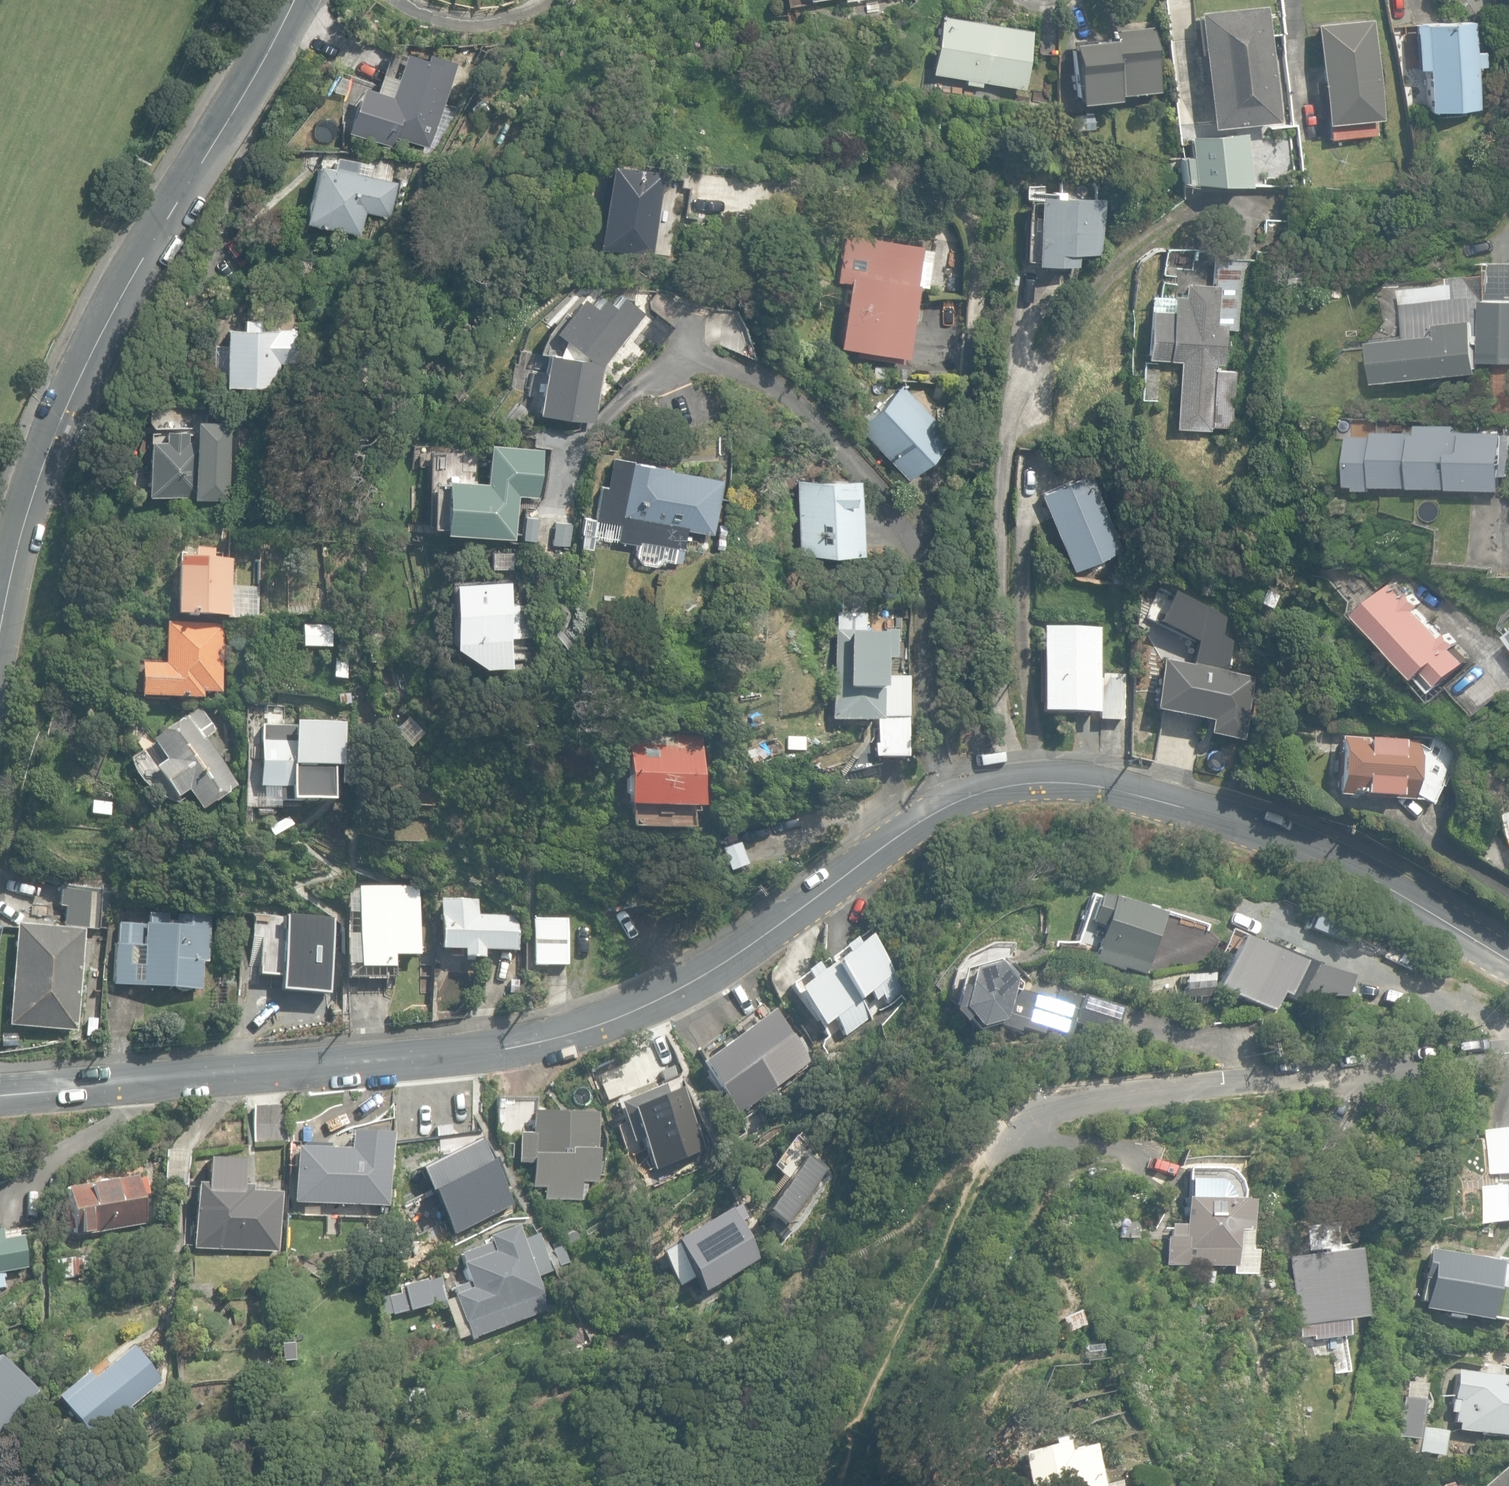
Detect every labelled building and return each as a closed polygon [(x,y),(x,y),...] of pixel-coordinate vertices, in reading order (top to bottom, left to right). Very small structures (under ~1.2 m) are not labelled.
[(1202,82),(1206,126),(1275,120),(1264,5),(1196,11),(1200,55),(1196,56),(1199,82),(1202,82)] [(1021,88),(1022,88),(1031,30),(1017,28),(940,16),(931,74),(964,79),(964,83),(979,86),(980,82),(1021,88)] [(1327,121),(1328,138),(1378,135),(1377,118),(1381,118),(1374,20),(1317,24),(1323,122),(1327,121)] [(1424,67),(1426,110),(1476,108),(1474,67),(1484,66),(1483,51),(1473,51),(1471,21),(1411,25),(1414,68),(1424,67)] [(1069,42),(1076,103),(1115,99),(1115,95),(1157,90),(1150,27),(1150,26),(1111,30),(1112,38),(1069,42)] [(395,136),(429,148),(435,131),(445,134),(456,106),(444,102),(458,63),(427,53),(426,57),(404,50),(395,75),(382,71),(376,89),(362,84),(346,130),(392,146),(395,136)] [(470,107),(478,117),(490,109),(482,98),(470,107)] [(1244,180),(1240,130),(1190,134),(1194,184),(1244,180)] [(303,221),(359,234),(364,211),(388,217),(396,182),(353,173),(356,160),(333,155),(331,167),(316,164),(303,221)] [(596,248),(649,256),(653,230),(657,231),(662,198),(657,198),(661,171),(610,163),(596,248)] [(1033,264),(1072,265),(1072,253),(1097,253),(1098,197),(1035,195),(1035,198),(1031,198),(1029,260),(1033,260),(1033,264)] [(836,344),(902,355),(920,245),(844,232),(837,281),(846,282),(836,344)] [(1175,426),(1233,431),(1237,371),(1215,370),(1215,362),(1225,363),(1227,329),(1241,330),(1246,268),(1255,256),(1215,254),(1213,285),(1186,283),(1185,296),(1174,295),(1173,311),(1152,309),(1148,359),(1180,361),(1175,426)] [(1508,413),(1508,263),(1488,262),(1488,275),(1451,278),(1451,284),(1402,289),(1404,317),(1407,317),(1409,336),(1377,340),(1380,382),(1481,370),(1481,368),(1493,367),(1491,412),(1508,413)] [(541,414),(591,422),(600,367),(644,313),(619,293),(610,304),(599,295),(592,305),(581,296),(553,330),(588,358),(551,352),(541,414)] [(222,384),(277,386),(277,385),(278,362),(295,362),(296,328),(261,327),(262,318),(241,317),(241,327),(224,327),(222,384)] [(888,366),(873,364),(871,376),(886,379),(888,366)] [(858,424),(907,478),(951,438),(902,384),(858,424)] [(229,499),(232,417),(195,416),(194,437),(183,437),(184,428),(162,427),(162,437),(144,436),(142,492),(192,494),(192,497),(229,499)] [(1358,489),(1374,489),(1374,485),(1451,486),(1451,488),(1502,489),(1503,476),(1508,476),(1508,431),(1456,430),(1456,425),(1419,424),(1419,431),(1376,430),(1376,435),(1349,434),(1348,485),(1358,485),(1358,489)] [(441,529),(511,537),(516,494),(536,496),(541,448),(488,442),(484,481),(443,476),(443,479),(433,478),(428,523),(441,524),(441,529)] [(662,566),(673,567),(676,546),(683,547),(685,529),(712,532),(719,477),(662,470),(663,464),(611,458),(608,486),(600,485),(596,517),(582,515),(580,533),(595,535),(597,520),(619,523),(617,541),(636,543),(635,555),(634,563),(656,566),(662,566)] [(1069,569),(1070,569),(1119,548),(1087,472),(1037,493),(1069,569)] [(796,479),(797,551),(858,551),(857,478),(796,479)] [(174,617),(229,617),(229,560),(211,560),(211,549),(192,549),(192,559),(174,558),(174,617)] [(1111,580),(1130,583),(1131,574),(1112,572),(1111,580)] [(451,640),(508,640),(508,617),(516,617),(516,603),(509,603),(509,580),(451,580),(451,640)] [(1364,609),(1435,692),(1470,662),(1457,646),(1461,643),(1450,630),(1445,634),(1422,607),(1425,605),(1413,591),(1408,596),(1396,582),(1364,609)] [(1266,588),(1257,605),(1269,611),(1278,594),(1266,588)] [(835,631),(828,722),(874,725),(872,745),(867,744),(866,758),(899,760),(905,674),(883,672),(884,660),(888,660),(890,632),(866,631),(867,615),(832,613),(830,631),(835,631)] [(138,698),(201,699),(201,692),(220,693),(222,624),(164,623),(162,665),(139,664),(138,698)] [(301,648),(330,648),(330,625),(301,625),(301,648)] [(1039,712),(1096,714),(1097,628),(1041,628),(1039,712)] [(332,677),(344,678),(346,660),(334,659),(332,677)] [(1205,735),(1239,742),(1252,678),(1161,660),(1151,712),(1207,723),(1205,735)] [(1097,719),(1123,720),(1125,673),(1099,672),(1097,719)] [(186,790),(200,810),(235,784),(202,739),(214,730),(198,707),(152,740),(165,758),(153,767),(176,798),(186,790)] [(347,767),(347,725),(297,725),(297,709),(272,709),(272,789),(294,789),(294,799),(308,799),(308,791),(328,791),(328,767),(347,767)] [(732,716),(737,733),(760,725),(755,709),(732,716)] [(627,807),(700,809),(701,759),(707,759),(708,753),(710,753),(710,740),(701,741),(701,735),(627,733),(627,778),(624,779),(624,795),(627,797),(627,807)] [(1423,800),(1431,806),(1460,751),(1434,733),(1426,750),(1416,745),(1416,742),(1340,738),(1337,796),(1423,800)] [(95,818),(114,821),(116,803),(97,801),(95,818)] [(99,929),(133,933),(138,893),(97,888),(94,909),(101,910),(99,929)] [(1145,973),(1163,913),(1085,890),(1070,941),(1094,949),(1090,961),(1122,971),(1124,966),(1145,973)] [(405,989),(440,989),(440,977),(465,977),(465,908),(405,908),(405,989)] [(504,972),(524,972),(524,964),(558,965),(558,929),(520,928),(520,914),(481,913),(481,964),(504,965),(504,972)] [(164,992),(251,998),(253,970),(259,971),(263,925),(227,923),(226,929),(219,928),(219,923),(201,922),(200,932),(170,930),(169,953),(167,952),(164,992)] [(42,1028),(111,1034),(120,933),(51,927),(42,1028)] [(273,976),(299,978),(300,963),(309,963),(311,932),(269,930),(267,961),(274,962),(273,976)] [(1235,930),(1212,989),(1269,1011),(1279,996),(1301,1005),(1307,996),(1351,998),(1357,978),(1235,930)] [(866,936),(830,963),(858,1000),(868,993),(874,1001),(882,995),(888,1004),(907,990),(866,936)] [(1077,967),(1079,951),(1054,948),(1052,965),(1077,967)] [(858,1000),(830,963),(795,989),(822,1026),(832,1018),(846,1036),(871,1017),(858,1000)] [(1073,1024),(1116,1036),(1123,1008),(1080,996),(1080,998),(1056,991),(1053,1000),(1010,988),(1011,981),(991,964),(966,971),(962,990),(955,988),(949,1013),(961,1024),(965,1019),(976,1029),(996,1023),(999,1027),(1018,1032),(1019,1028),(1041,1035),(1043,1028),(1069,1035),(1073,1024)] [(700,1062),(739,1115),(810,1061),(807,1058),(810,1055),(809,1047),(800,1036),(794,1041),(770,1010),(700,1062)] [(643,1063),(662,1093),(693,1073),(667,1032),(652,1041),(643,1063)] [(528,1200),(573,1200),(574,1187),(581,1187),(581,1183),(597,1184),(596,1161),(598,1161),(599,1112),(535,1111),(536,1099),(497,1098),(497,1127),(503,1137),(516,1137),(518,1166),(528,1166),(528,1200)] [(253,1106),(255,1143),(289,1141),(287,1104),(253,1106)] [(1490,1171),(1508,1170),(1508,1127),(1488,1128),(1490,1171)] [(293,1202),(390,1206),(393,1133),(349,1132),(349,1148),(328,1147),(328,1145),(301,1143),(301,1147),(295,1147),(293,1202)] [(415,1169),(450,1232),(507,1200),(472,1138),(415,1169)] [(68,1187),(77,1236),(145,1224),(140,1195),(148,1194),(145,1177),(138,1178),(138,1175),(68,1187)] [(1164,1265),(1202,1266),(1201,1283),(1217,1283),(1217,1266),(1237,1266),(1238,1228),(1249,1228),(1251,1199),(1231,1198),(1229,1192),(1225,1187),(1220,1183),(1215,1181),(1187,1180),(1187,1199),(1184,1198),(1183,1226),(1169,1226),(1168,1237),(1165,1237),(1164,1265)] [(1486,1219),(1508,1218),(1508,1184),(1484,1185),(1486,1219)] [(194,1248),(279,1251),(281,1194),(251,1193),(252,1187),(197,1185),(194,1248)] [(729,1195),(661,1236),(695,1293),(764,1252),(729,1195)] [(445,1301),(459,1339),(470,1335),(471,1338),(547,1310),(542,1295),(544,1294),(537,1276),(552,1270),(552,1269),(570,1262),(563,1245),(545,1252),(538,1233),(523,1238),(517,1224),(487,1235),(489,1239),(458,1250),(469,1280),(452,1287),(455,1294),(453,1295),(454,1298),(445,1301)] [(4,1288),(3,1279),(6,1279),(5,1272),(28,1269),(23,1237),(2,1240),(1,1230),(0,1230),(0,1288),(4,1288)] [(1312,1337),(1312,1340),(1347,1336),(1345,1320),(1360,1318),(1352,1251),(1325,1254),(1324,1248),(1315,1249),(1315,1254),(1286,1257),(1294,1327),(1296,1326),(1297,1338),(1312,1337)] [(1428,1249),(1424,1278),(1426,1278),(1421,1310),(1443,1313),(1442,1316),(1463,1320),(1463,1318),(1486,1322),(1487,1316),(1508,1319),(1508,1262),(1428,1249)] [(56,1260),(58,1280),(83,1277),(82,1271),(91,1270),(90,1256),(56,1260)] [(388,1295),(393,1314),(446,1300),(440,1278),(428,1281),(427,1278),(403,1285),(403,1286),(398,1288),(399,1291),(388,1295)] [(58,1395),(92,1438),(121,1415),(126,1421),(136,1412),(131,1405),(160,1382),(131,1346),(92,1377),(88,1371),(58,1395)] [(36,1388),(0,1356),(0,1427),(36,1388)] [(1508,1437),(1508,1377),(1457,1369),(1453,1399),(1457,1399),(1454,1422),(1458,1422),(1457,1430),(1508,1437)] [(1419,1451),(1441,1455),(1445,1430),(1424,1426),(1419,1451)] [(1028,1485),(1112,1485),(1111,1482),(1104,1484),(1093,1444),(1089,1445),(1088,1443),(1074,1447),(1074,1449),(1068,1450),(1066,1441),(1062,1442),(1061,1437),(1048,1441),(1049,1445),(1019,1453),(1028,1485)] [(1497,1485),(1508,1485),(1508,1477),(1497,1485)]
